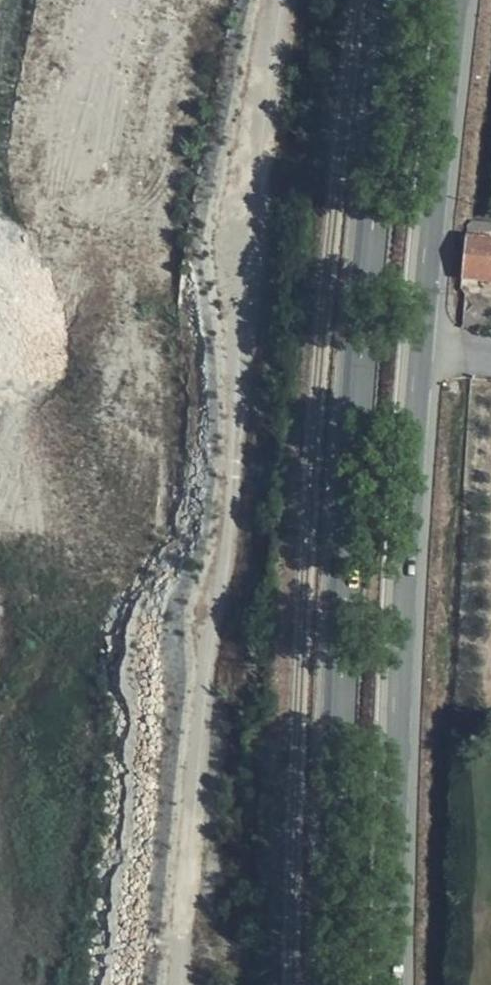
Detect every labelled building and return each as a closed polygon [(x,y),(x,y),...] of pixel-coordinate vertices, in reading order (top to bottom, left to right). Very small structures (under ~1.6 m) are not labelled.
[(474,223),(460,240),(455,278),(463,279),(467,241),(490,242),(490,224),(474,223)] [(463,279),(490,281),(490,242),(467,241),(463,279)]
